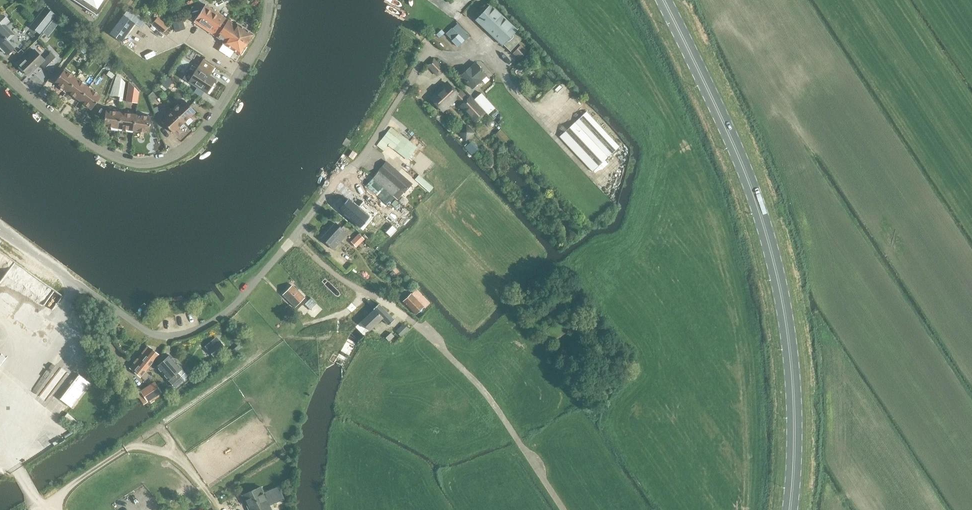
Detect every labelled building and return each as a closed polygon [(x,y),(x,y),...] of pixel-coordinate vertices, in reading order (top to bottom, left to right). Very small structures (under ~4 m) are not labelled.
[(107,0),(73,0),(97,16),(107,0)] [(477,18),(504,44),(518,30),(491,4),(477,18)] [(247,20),(243,26),(237,23),(236,25),(206,5),(201,13),(231,33),(247,46),(255,34),(248,30),(252,23),(247,20)] [(45,7),(30,26),(40,34),(55,15),(45,7)] [(241,55),(247,46),(231,33),(201,13),(195,21),(225,42),(224,44),(241,55)] [(9,54),(14,48),(5,39),(10,34),(2,26),(8,20),(4,16),(3,17),(0,15),(0,46),(9,54)] [(124,15),(110,34),(121,42),(135,23),(124,15)] [(158,18),(153,24),(163,33),(168,27),(158,18)] [(53,20),(43,33),(48,37),(58,24),(53,20)] [(183,21),(173,23),(175,30),(185,28),(183,21)] [(459,45),(471,34),(459,21),(447,33),(459,45)] [(522,43),(515,51),(522,57),(529,49),(522,43)] [(56,57),(52,54),(51,53),(44,60),(34,50),(19,65),(28,75),(40,64),(44,68),(56,57)] [(216,65),(206,58),(199,69),(198,68),(189,81),(197,87),(198,87),(205,91),(208,93),(216,80),(208,75),(210,73),(211,73),(216,65)] [(437,75),(444,69),(434,59),(427,65),(437,75)] [(472,89),(487,76),(476,62),(467,70),(466,70),(463,72),(463,73),(461,75),(472,89)] [(67,92),(77,78),(64,70),(55,83),(61,87),(67,92)] [(109,71),(107,74),(112,79),(115,75),(109,71)] [(117,75),(114,96),(122,97),(124,83),(117,75)] [(168,77),(161,85),(167,89),(173,81),(168,77)] [(79,101),(89,87),(77,78),(67,92),(79,101)] [(129,82),(126,102),(137,103),(139,92),(129,82)] [(476,121),(484,113),(469,98),(467,100),(460,93),(458,95),(447,84),(432,98),(443,110),(456,97),(462,105),(461,106),(476,121)] [(101,96),(89,87),(79,101),(91,110),(101,96)] [(197,87),(194,92),(201,97),(205,91),(198,87),(197,87)] [(184,101),(173,111),(184,123),(195,113),(184,101)] [(118,129),(120,113),(105,110),(103,127),(118,129)] [(173,134),(184,123),(173,111),(162,121),(173,134)] [(586,111),(559,136),(592,172),(619,146),(586,111)] [(133,131),(135,115),(120,113),(118,129),(133,131)] [(150,117),(135,115),(133,131),(148,134),(150,117)] [(391,126),(377,144),(383,149),(388,143),(407,158),(417,146),(391,126)] [(459,132),(466,139),(473,133),(466,126),(459,132)] [(500,128),(495,133),(504,143),(509,138),(507,136),(500,128)] [(472,142),(466,148),(473,156),(480,150),(472,142)] [(379,171),(372,178),(392,196),(395,199),(396,200),(411,184),(390,166),(382,174),(379,171)] [(419,175),(415,180),(430,192),(434,188),(419,175)] [(372,178),(365,186),(385,203),(389,206),(395,199),(392,196),(372,178)] [(349,199),(340,210),(362,229),(377,212),(364,201),(359,207),(349,199)] [(391,236),(398,228),(393,224),(401,215),(396,210),(381,226),(391,236)] [(333,249),(347,235),(335,224),(321,238),(333,249)] [(358,233),(350,241),(356,247),(364,239),(358,233)] [(295,307),(304,298),(292,286),(283,295),(295,307)] [(414,291),(411,294),(423,307),(425,308),(429,305),(429,304),(425,301),(419,294),(414,291)] [(415,314),(423,307),(411,294),(403,301),(415,314)] [(311,297),(304,303),(310,309),(316,302),(311,297)] [(374,309),(360,322),(369,331),(369,330),(382,318),(388,325),(394,320),(378,303),(373,308),(374,309)] [(401,337),(409,329),(403,323),(395,331),(401,337)] [(391,332),(385,338),(389,341),(394,336),(391,332)] [(214,356),(225,347),(219,341),(209,350),(214,356)] [(140,377),(158,355),(151,349),(150,349),(147,347),(129,368),(140,377)] [(434,367),(443,358),(435,350),(426,359),(434,367)] [(156,368),(174,388),(187,376),(169,355),(162,362),(156,368)] [(71,408),(90,383),(79,374),(60,399),(71,408)] [(140,392),(144,397),(147,402),(161,392),(154,382),(140,392)] [(282,494),(279,487),(264,493),(261,487),(243,495),(249,509),(271,509),(267,501),(282,494)]
